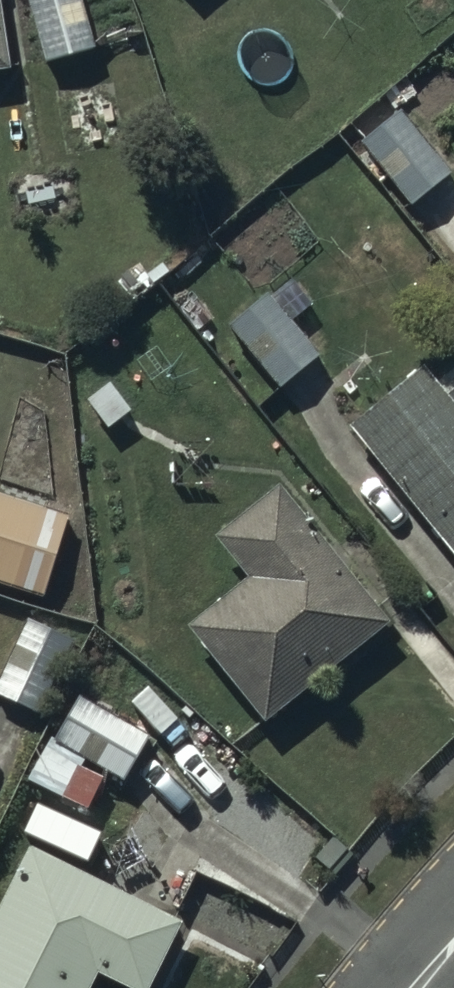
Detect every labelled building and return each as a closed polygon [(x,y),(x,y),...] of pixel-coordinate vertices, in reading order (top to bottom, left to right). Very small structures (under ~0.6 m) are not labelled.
[(43,67),(93,54),(79,0),(26,0),(43,67)] [(8,75),(0,16),(0,76),(8,75)] [(402,114),(360,145),(410,211),(451,180),(402,114)] [(268,296),(228,329),(279,392),(320,359),(268,296)] [(350,433),(453,560),(453,413),(424,376),(350,433)] [(389,630),(276,488),(210,541),(245,585),(187,631),(266,729),(389,630)] [(0,493),(0,589),(42,602),(69,515),(0,493)] [(28,621),(0,679),(0,702),(38,721),(75,644),(28,621)] [(147,734),(75,700),(33,789),(86,815),(102,782),(81,772),(84,766),(123,784),(147,734)] [(28,853),(0,910),(0,987),(91,987),(95,979),(114,987),(150,987),(180,928),(28,853)]
